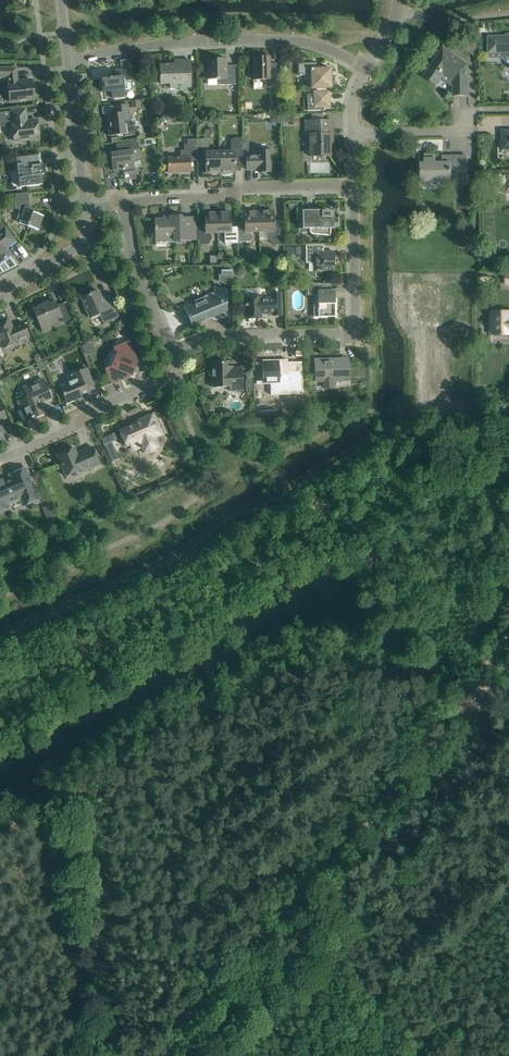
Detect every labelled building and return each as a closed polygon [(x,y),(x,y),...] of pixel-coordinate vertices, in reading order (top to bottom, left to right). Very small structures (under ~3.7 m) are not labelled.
[(502,58),(506,53),(508,53),(508,33),(506,33),(506,35),(488,35),(488,53),(489,53),(489,58),(502,58)] [(457,44),(468,51),(468,40),(457,44)] [(437,85),(446,71),(453,76),(453,95),(469,95),(468,64),(443,47),(424,76),(437,85)] [(277,63),(270,63),(269,57),(253,57),(253,68),(253,79),(265,79),(265,86),(277,85),(277,63)] [(219,84),(221,85),(236,84),(236,76),(235,65),(226,65),(226,59),(207,59),(207,70),(207,79),(217,79),(217,81),(218,83),(219,84)] [(190,78),(190,71),(190,60),(174,60),(175,64),(160,65),(160,84),(170,83),(170,88),(188,87),(188,78),(190,78)] [(314,92),(314,96),(308,96),(308,95),(307,95),(307,110),(325,110),(325,109),(324,109),(323,107),(329,107),(329,91),(327,91),(327,88),(331,88),(330,68),(317,68),(316,63),(298,63),(299,75),(311,75),(311,88),(316,88),(316,92),(314,92)] [(1,68),(0,77),(7,77),(10,102),(34,99),(32,80),(17,81),(16,68),(1,68)] [(131,80),(131,79),(129,68),(115,70),(116,76),(102,78),(103,92),(112,91),(112,98),(126,97),(124,81),(131,80)] [(109,136),(119,135),(125,134),(125,136),(135,135),(133,121),(124,122),(123,120),(130,119),(128,104),(113,106),(114,113),(108,114),(110,127),(108,127),(109,136)] [(11,112),(0,113),(0,127),(12,126),(14,141),(39,138),(37,120),(26,121),(25,109),(11,110),(11,112)] [(311,140),(311,146),(311,157),(311,154),(329,154),(329,156),(330,156),(330,135),(332,134),(332,121),(321,121),(307,121),(308,140),(311,140)] [(231,151),(220,151),(220,173),(235,173),(235,158),(243,158),(242,137),(233,138),(231,140),(231,151)] [(197,159),(196,139),(188,139),(188,145),(184,145),(184,149),(180,149),(181,158),(168,158),(168,172),(190,172),(190,160),(197,160),(197,159)] [(220,173),(220,151),(209,152),(208,141),(205,139),(196,139),(197,159),(205,159),(206,163),(206,173),(220,173)] [(134,171),(133,160),(133,158),(140,157),(138,142),(127,143),(116,145),(117,152),(111,153),(111,154),(113,153),(113,158),(111,158),(113,171),(124,169),(124,172),(134,171)] [(273,172),(273,161),(272,150),(258,151),(258,155),(246,155),(246,170),(254,169),(254,168),(258,168),(258,172),(273,172)] [(42,184),(41,174),(43,174),(42,164),(40,164),(39,154),(16,157),(17,164),(14,164),(15,171),(11,172),(13,188),(32,186),(42,184)] [(421,163),(421,174),(421,180),(451,179),(451,183),(468,183),(468,156),(442,156),(442,163),(436,163),(435,154),(425,154),(425,163),(421,163)] [(16,201),(14,201),(15,208),(19,208),(19,212),(22,214),(20,221),(28,224),(27,226),(38,230),(39,229),(38,229),(43,216),(44,216),(33,212),(34,210),(30,208),(28,192),(15,194),(16,201)] [(312,234),(319,234),(330,236),(331,228),(334,228),(334,216),(331,216),(330,211),(322,210),(302,210),(302,221),(302,228),(310,228),(310,231),(310,233),(312,234)] [(259,231),(259,211),(244,212),(244,222),(244,228),(237,228),(238,242),(251,241),(251,232),(259,231)] [(273,211),(259,211),(259,231),(268,231),(268,239),(274,245),(284,245),(283,227),(274,227),(273,211)] [(205,227),(198,228),(199,239),(199,245),(208,244),(208,239),(212,239),(211,233),(218,233),(217,212),(204,213),(205,227)] [(230,212),(217,212),(218,233),(224,233),(225,243),(238,243),(238,242),(237,228),(237,227),(231,227),(231,223),(230,212)] [(199,239),(198,228),(198,227),(182,228),(182,215),(169,216),(169,217),(164,217),(164,218),(155,219),(155,237),(170,237),(170,240),(199,239)] [(3,258),(4,259),(10,254),(5,247),(8,245),(8,246),(15,241),(1,222),(0,223),(0,261),(3,258)] [(314,272),(323,272),(334,271),(334,256),(334,251),(329,251),(329,245),(319,245),(306,245),(306,262),(314,262),(314,272)] [(231,272),(221,272),(221,275),(219,278),(219,283),(232,287),(231,272)] [(307,294),(318,294),(318,309),(313,309),(314,317),(335,316),(335,290),(328,290),(328,284),(307,284),(307,294)] [(225,317),(226,317),(224,311),(227,310),(226,290),(215,286),(215,294),(204,299),(203,297),(194,301),(194,303),(184,308),(192,325),(209,318),(226,318),(225,317)] [(107,322),(109,321),(119,317),(112,299),(103,303),(99,291),(90,295),(90,294),(81,297),(90,317),(99,313),(102,320),(105,318),(107,322)] [(245,297),(245,307),(246,318),(262,318),(262,314),(273,313),(273,315),(281,315),(281,293),(272,293),(272,298),(261,298),(261,297),(245,297)] [(33,309),(37,319),(40,326),(61,317),(63,322),(71,319),(68,313),(64,303),(57,306),(55,302),(50,304),(49,302),(33,309)] [(490,333),(490,336),(508,336),(508,310),(491,310),(490,333)] [(3,348),(18,341),(29,336),(23,322),(12,326),(9,320),(0,324),(0,340),(3,348)] [(105,369),(107,374),(112,384),(126,377),(132,375),(137,362),(134,356),(135,356),(129,341),(119,346),(114,348),(116,353),(116,355),(113,354),(109,358),(109,364),(112,365),(111,366),(105,369)] [(36,355),(34,359),(37,362),(43,360),(41,354),(36,355)] [(324,362),(324,359),(314,359),(315,382),(323,382),(323,388),(334,388),(334,381),(349,381),(348,361),(324,362)] [(263,365),(261,367),(263,368),(263,382),(278,381),(278,389),(282,393),(294,392),(294,384),(294,379),(295,379),(294,365),(287,365),(287,367),(284,367),(281,367),(281,366),(280,364),(279,364),(278,360),(271,361),(271,362),(263,362),(263,365)] [(213,389),(230,389),(230,391),(242,390),(241,367),(227,368),(227,362),(212,362),(213,389)] [(60,386),(63,393),(67,403),(76,399),(76,398),(80,396),(81,397),(80,395),(90,391),(88,387),(95,384),(90,374),(88,368),(71,375),(73,380),(60,386)] [(18,401),(21,409),(26,421),(45,412),(42,405),(44,404),(43,401),(51,398),(43,379),(23,387),(27,395),(25,396),(26,398),(18,401)] [(163,434),(158,423),(154,413),(139,419),(140,424),(135,426),(134,424),(119,430),(126,446),(139,441),(145,455),(159,449),(155,437),(163,434)] [(114,433),(101,438),(104,446),(111,443),(117,440),(114,433)] [(100,464),(97,457),(92,447),(80,452),(81,453),(77,455),(74,447),(57,455),(61,465),(66,476),(80,469),(81,472),(100,464)] [(30,478),(26,468),(10,475),(11,478),(4,481),(3,480),(1,479),(0,479),(0,511),(9,507),(8,504),(20,499),(23,505),(39,498),(30,478)]
